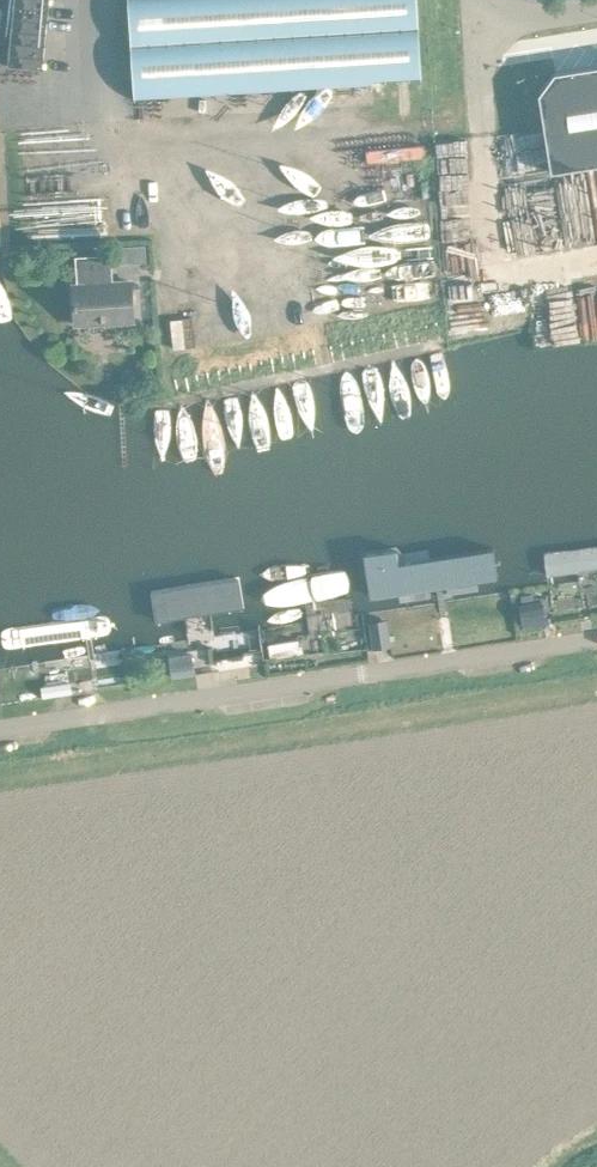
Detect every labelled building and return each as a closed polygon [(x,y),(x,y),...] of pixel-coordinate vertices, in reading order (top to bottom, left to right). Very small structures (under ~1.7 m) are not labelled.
[(133,93),(252,85),(373,77),(372,69),(414,67),(411,20),(417,20),(416,0),(133,0),(135,36),(130,37),(133,93)] [(550,163),(596,156),(596,57),(552,64),(537,85),(550,163)] [(144,237),(131,238),(132,254),(145,254),(144,237)] [(107,314),(132,312),(130,273),(107,274),(106,265),(109,265),(108,248),(77,250),(78,276),(72,277),(74,316),(95,314),(95,315),(97,315),(97,314),(105,314),(107,314)] [(522,618),(542,615),(542,614),(541,603),(539,595),(519,598),(520,606),(522,617),(522,618)] [(368,639),(386,636),(383,618),(365,621),(368,639)] [(171,653),(173,671),(191,669),(189,651),(171,653)]
